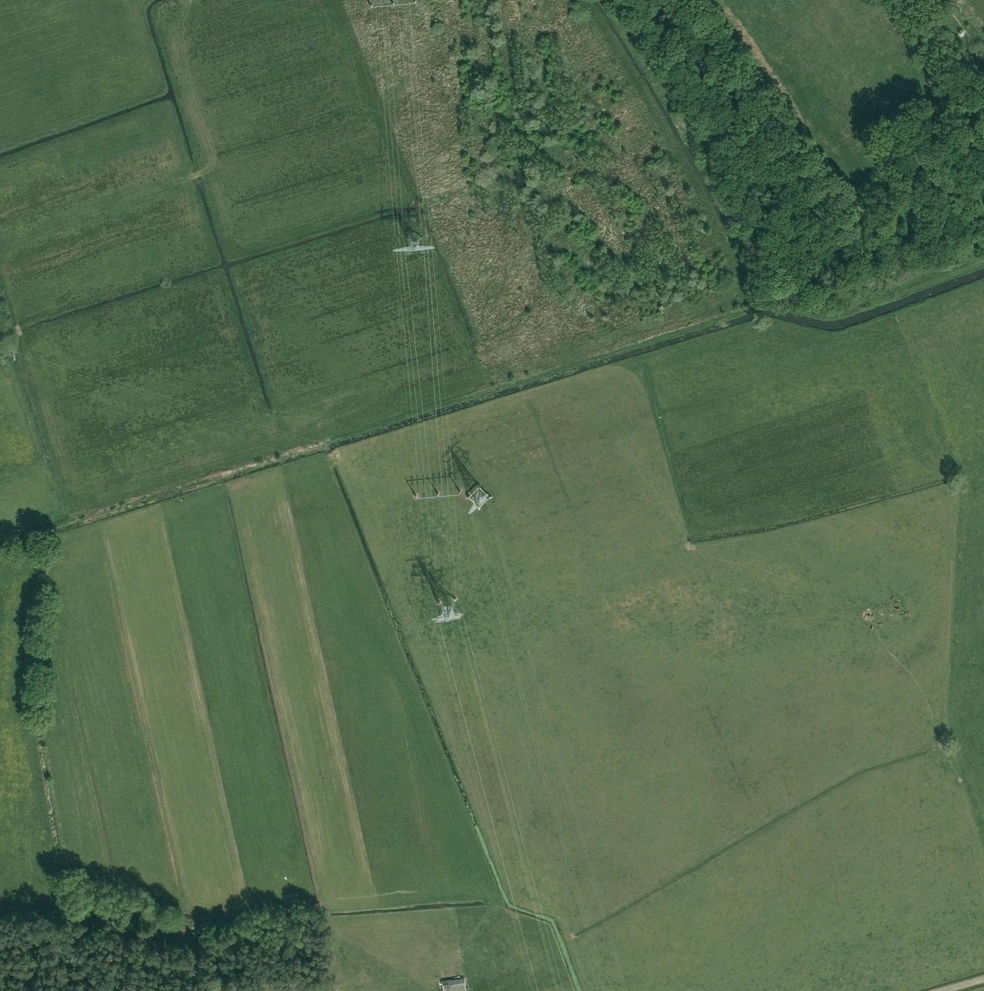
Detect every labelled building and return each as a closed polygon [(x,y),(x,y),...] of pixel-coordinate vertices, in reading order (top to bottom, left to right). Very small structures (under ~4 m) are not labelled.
[(466,990),(465,977),(448,980),(449,990),(461,990),(466,990)]
